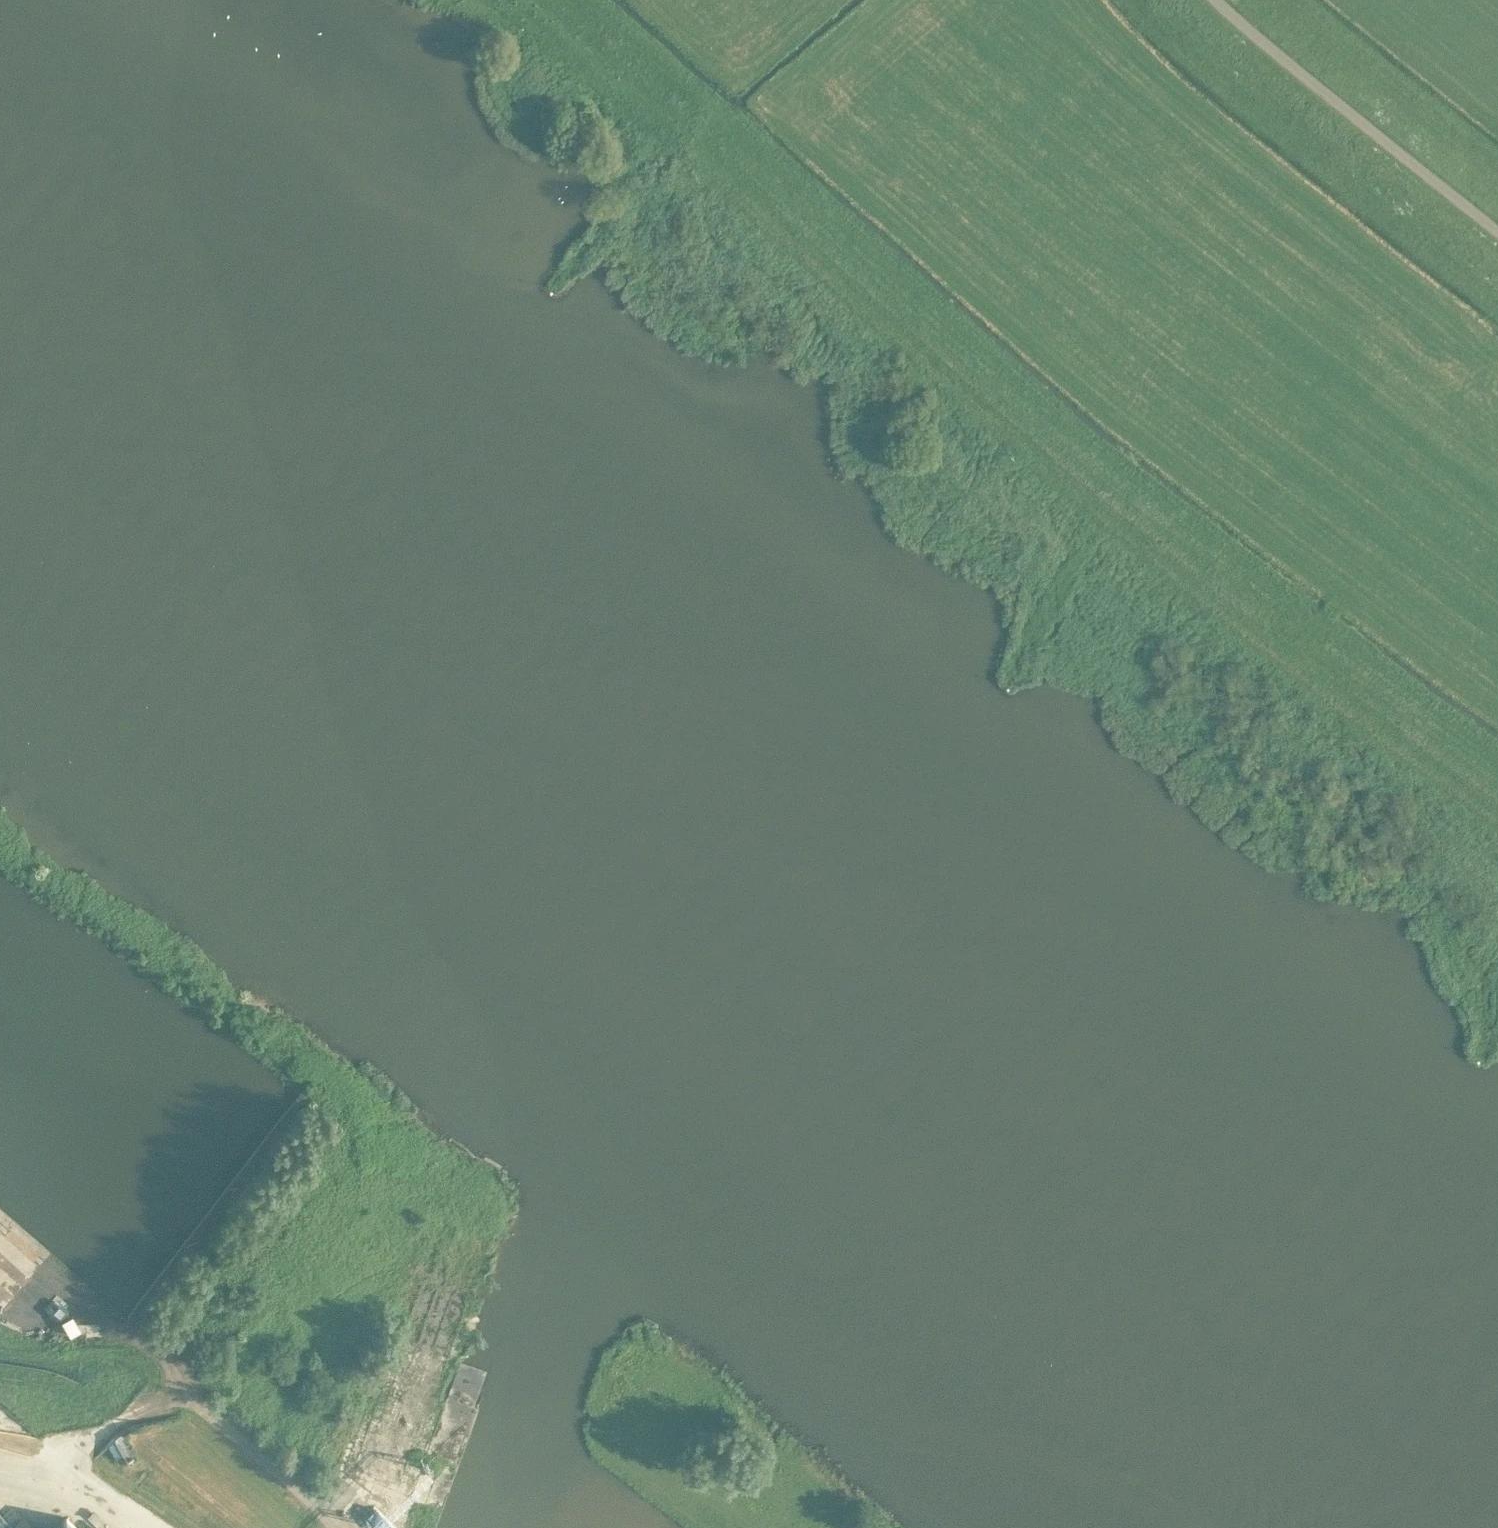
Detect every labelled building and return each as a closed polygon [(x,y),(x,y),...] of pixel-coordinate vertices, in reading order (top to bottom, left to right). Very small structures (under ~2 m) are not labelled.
[(46,1248),(19,1224),(11,1232),(11,1233),(0,1245),(0,1299),(46,1248)] [(101,1441),(117,1454),(128,1439),(112,1427),(101,1441)] [(65,1514),(51,1527),(80,1527),(65,1514)]
